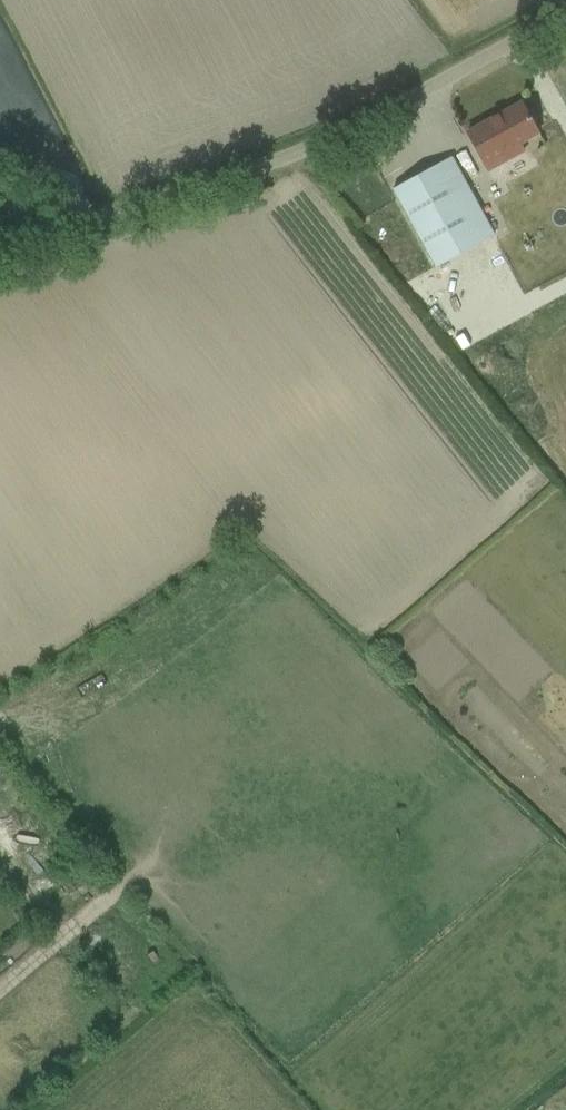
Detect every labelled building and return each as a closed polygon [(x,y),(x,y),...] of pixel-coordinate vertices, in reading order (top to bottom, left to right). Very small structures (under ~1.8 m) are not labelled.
[(467,132),(478,152),(489,171),(524,151),(520,144),(538,133),(532,122),(522,103),(467,132)] [(393,189),(404,209),(437,267),(495,235),(452,157),(393,189)] [(384,240),(411,226),(402,209),(376,223),(384,240)]
